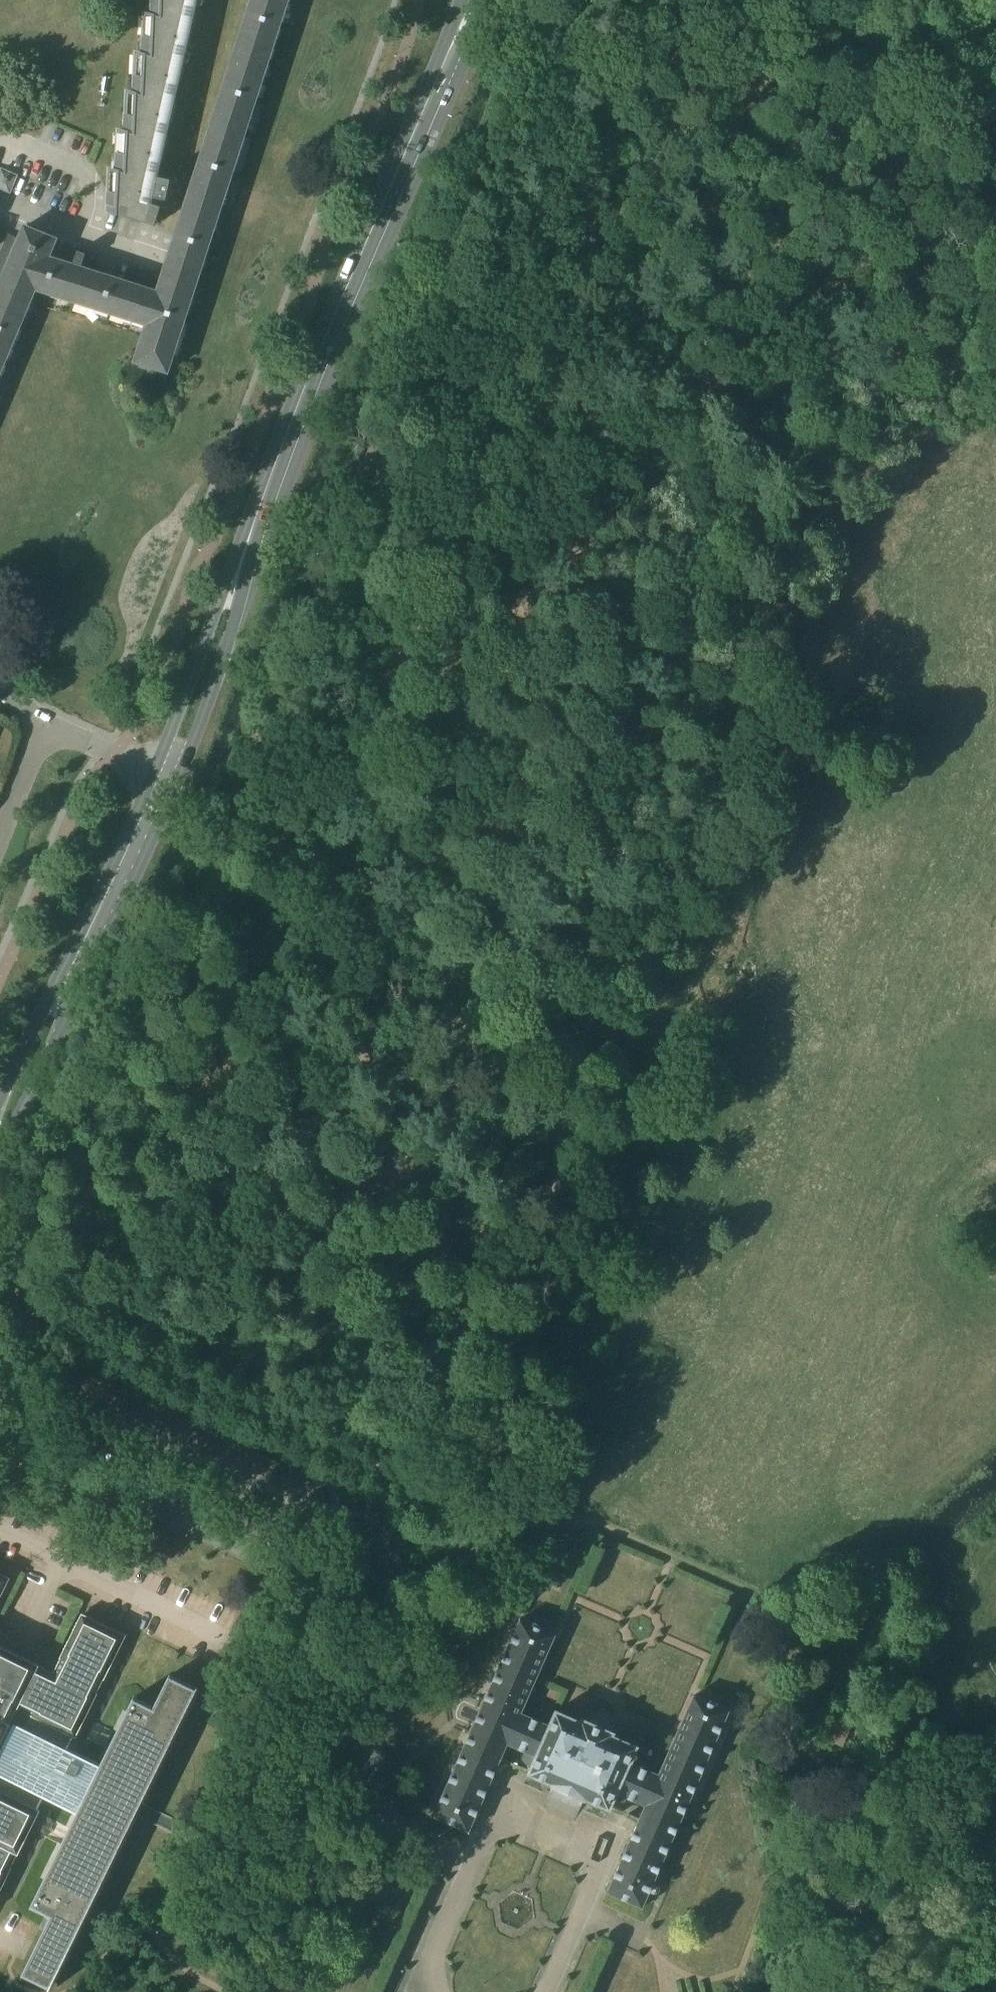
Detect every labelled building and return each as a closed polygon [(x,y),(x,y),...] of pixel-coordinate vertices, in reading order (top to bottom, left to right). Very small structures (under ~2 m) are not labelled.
[(36,290),(147,326),(135,363),(168,373),(289,0),(253,0),(158,293),(82,269),(87,254),(78,252),(78,253),(55,245),(57,240),(25,227),(0,287),(0,375),(36,290)] [(117,209),(140,215),(141,212),(150,214),(154,199),(167,201),(171,181),(152,177),(156,165),(153,164),(165,126),(162,125),(174,87),(170,86),(182,48),(179,47),(191,9),(188,8),(190,0),(154,0),(152,38),(146,37),(143,78),(137,76),(135,117),(129,114),(128,114),(126,155),(119,153),(116,209),(117,209)] [(11,193),(18,176),(3,170),(2,172),(0,172),(0,188),(11,193)] [(89,258),(107,263),(110,253),(92,247),(89,258)] [(11,1578),(0,1573),(0,1601),(11,1578)] [(54,1989),(53,1990),(54,1991),(142,1811),(203,1689),(202,1688),(201,1690),(171,1675),(156,1707),(135,1697),(102,1765),(69,1749),(74,1737),(77,1738),(99,1694),(98,1693),(104,1680),(105,1681),(128,1635),(83,1614),(60,1658),(62,1659),(55,1673),(40,1666),(41,1665),(0,1645),(0,1894),(13,1868),(12,1867),(18,1854),(19,1855),(42,1810),(39,1809),(46,1796),(78,1812),(32,1906),(53,1916),(24,1974),(54,1989)] [(619,1795),(646,1807),(608,1892),(643,1907),(730,1711),(694,1695),(674,1739),(659,1773),(633,1762),(640,1745),(556,1709),(549,1724),(523,1713),(539,1677),(557,1635),(521,1620),(435,1816),(470,1831),(508,1744),(535,1755),(527,1774),(611,1811),(619,1795)]
